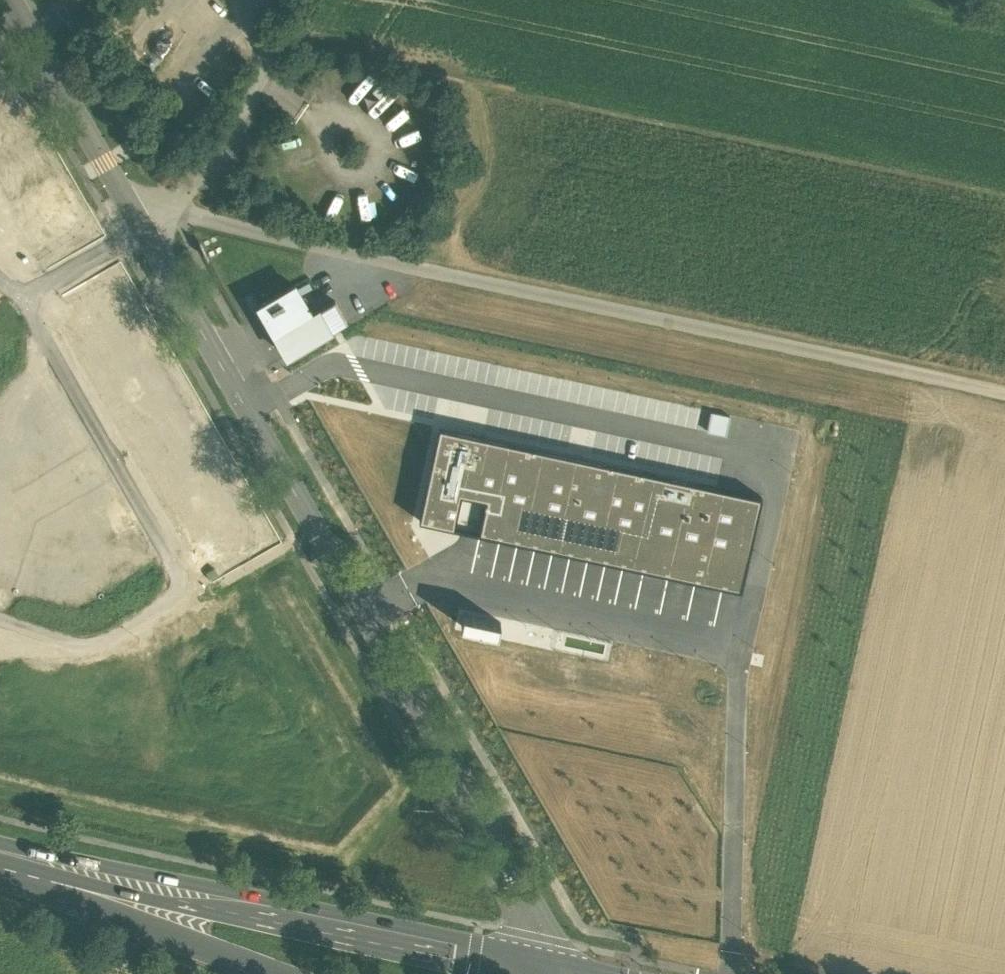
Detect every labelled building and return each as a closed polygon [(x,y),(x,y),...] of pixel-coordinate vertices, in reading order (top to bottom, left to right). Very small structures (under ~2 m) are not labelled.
[(302,94),(309,98),(313,92),(306,88),(302,94)] [(335,301),(320,309),(312,314),(295,285),(258,305),(287,356),(333,330),(347,321),(335,301)] [(439,426),(419,520),(742,589),(762,496),(439,426)] [(524,554),(523,576),(563,578),(564,556),(524,554)] [(463,615),(461,624),(498,633),(500,623),(463,615)]
